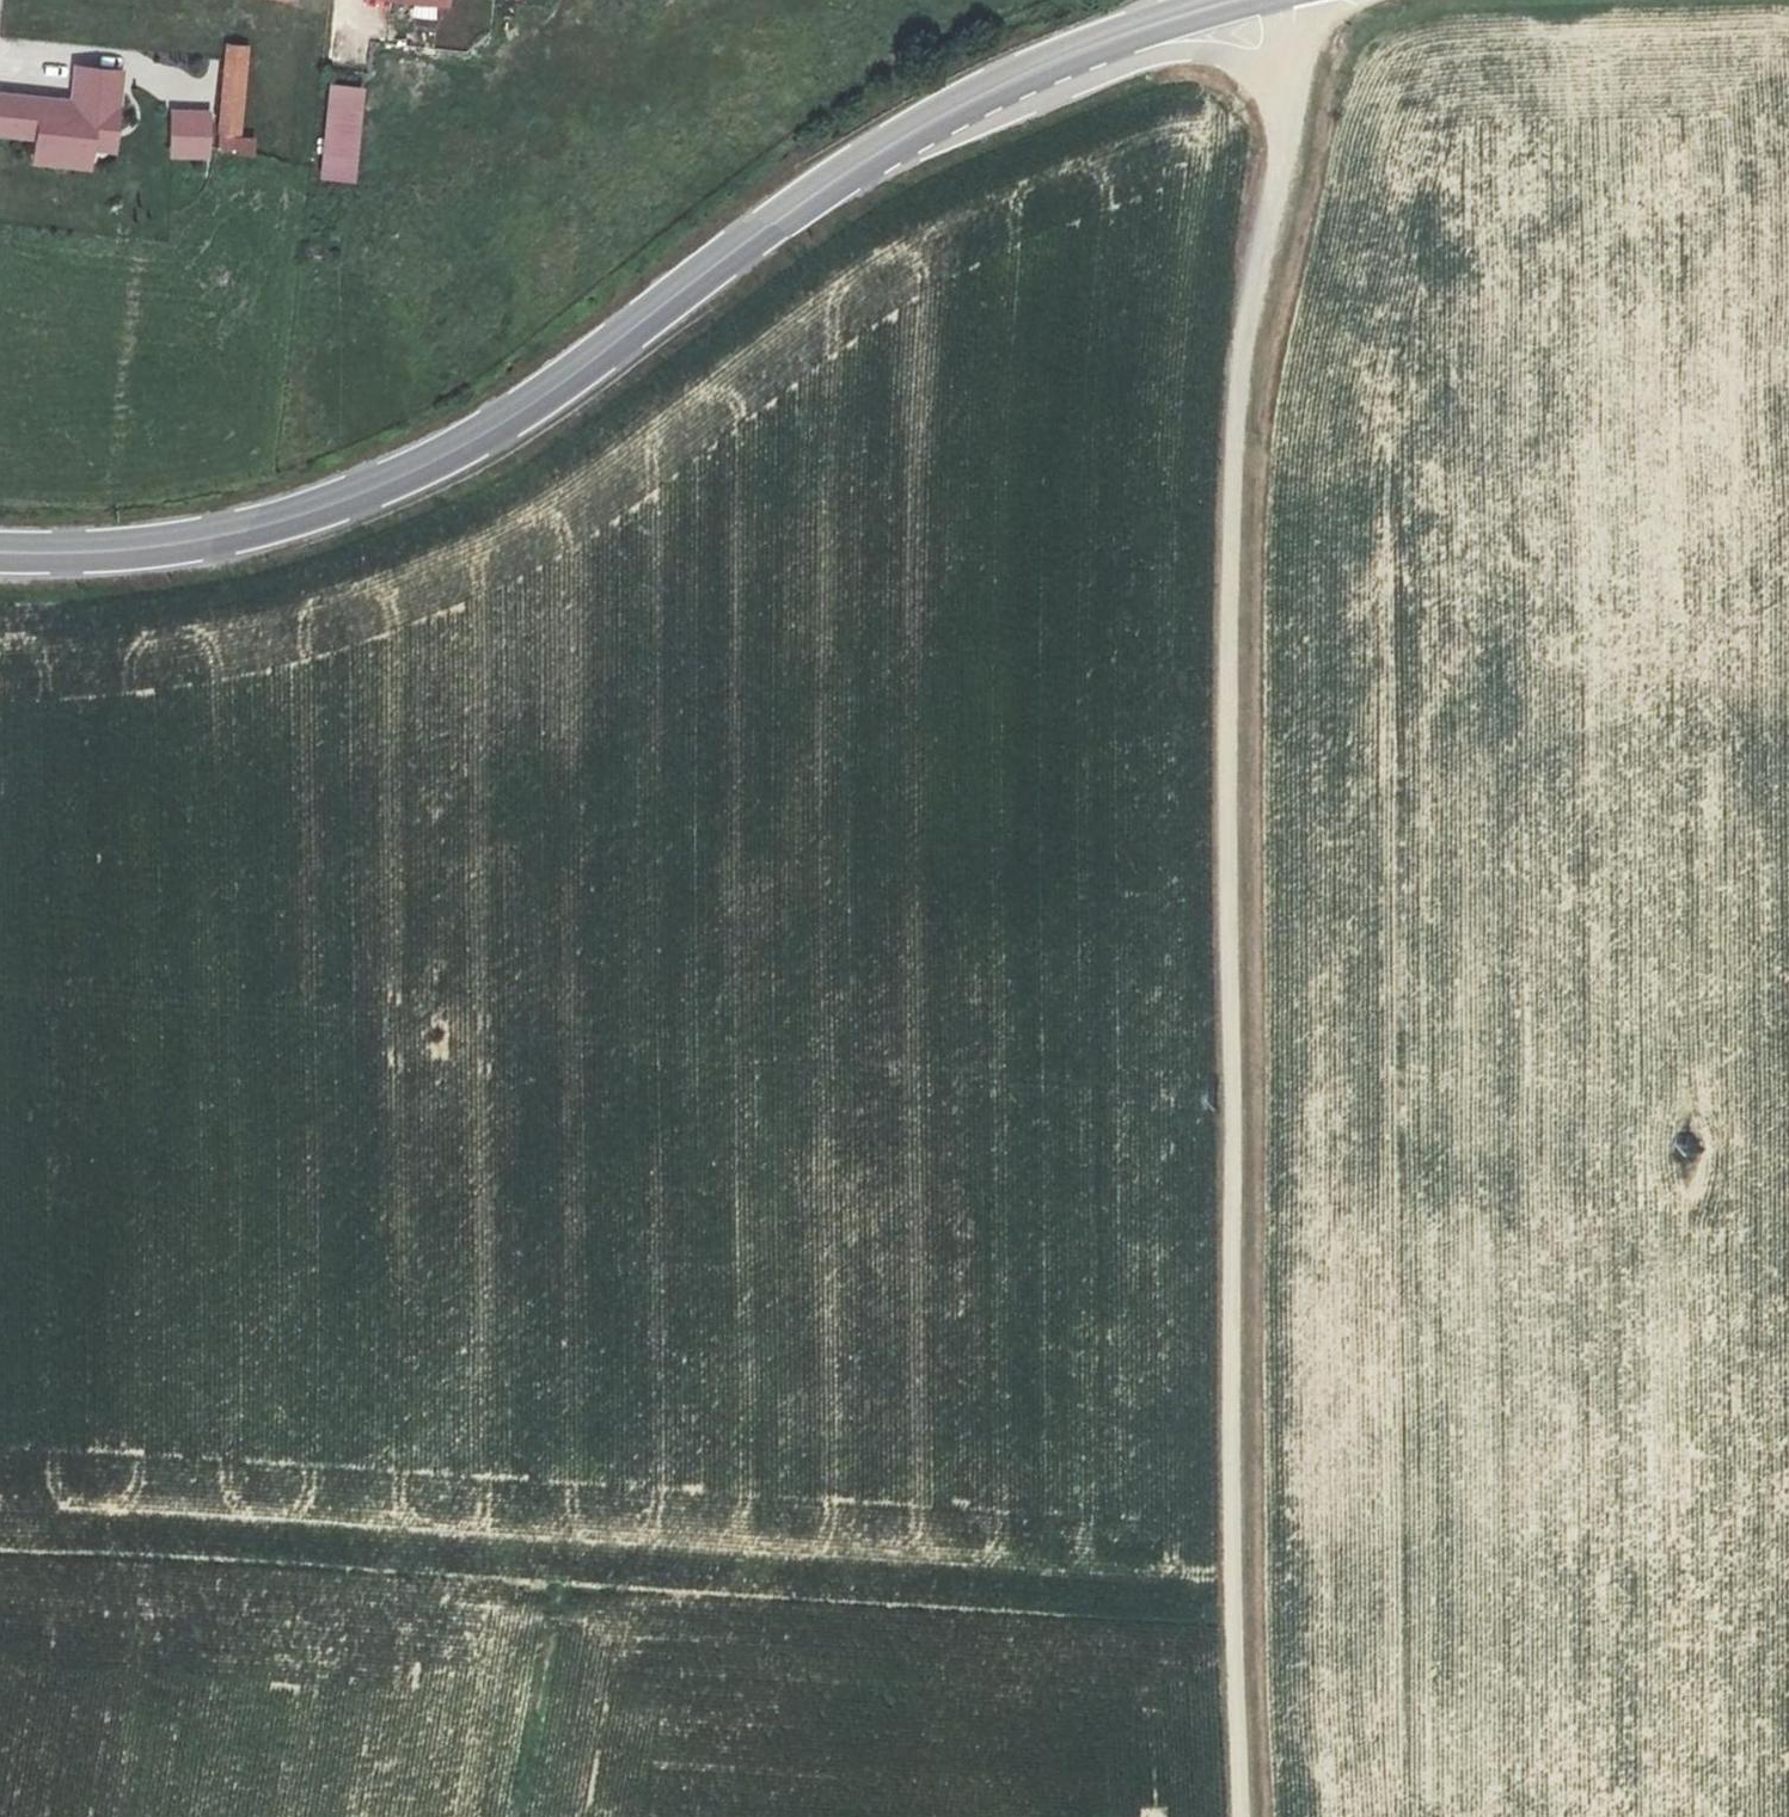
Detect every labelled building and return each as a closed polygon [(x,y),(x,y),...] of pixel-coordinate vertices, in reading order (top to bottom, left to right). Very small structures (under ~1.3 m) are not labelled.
[(253,153),(254,140),(242,136),(247,49),(226,47),(217,148),(253,153)] [(0,94),(0,135),(39,139),(36,164),(92,170),(94,151),(115,153),(123,72),(76,67),(72,102),(0,94)] [(329,87),(321,180),(355,183),(364,90),(329,87)] [(173,160),(209,161),(210,113),(174,112),(173,160)]
